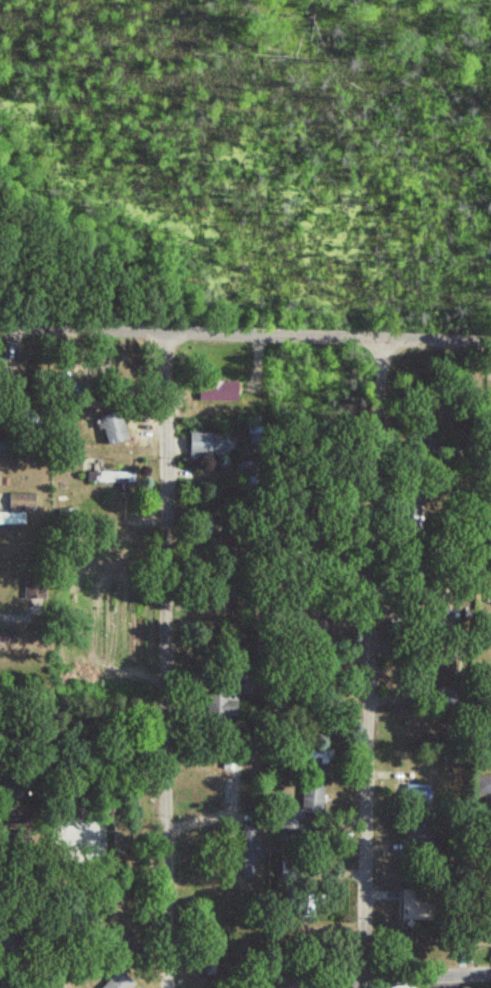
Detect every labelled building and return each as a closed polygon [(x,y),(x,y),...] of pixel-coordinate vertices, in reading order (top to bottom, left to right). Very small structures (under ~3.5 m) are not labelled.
[(197,401),(238,401),(238,382),(197,382),(197,401)] [(126,440),(118,409),(96,414),(103,446),(126,440)] [(227,455),(227,433),(187,433),(187,455),(227,455)] [(133,473),(92,473),(92,483),(133,483),(133,473)] [(7,495),(7,511),(35,511),(35,495),(7,495)] [(24,526),(24,513),(0,513),(0,526),(24,526)] [(17,643),(17,633),(0,633),(0,643),(17,643)] [(426,675),(453,675),(453,654),(426,654),(426,675)] [(210,692),(210,718),(238,718),(238,692),(210,692)] [(324,786),(302,785),(301,811),(281,809),(280,830),(305,831),(305,817),(322,818),(324,786)] [(254,879),(254,823),(240,823),(240,879),(254,879)] [(434,853),(429,823),(411,826),(416,856),(434,853)] [(400,921),(420,921),(420,892),(400,892),(400,921)] [(133,985),(118,970),(100,987),(130,987),(133,985)]
